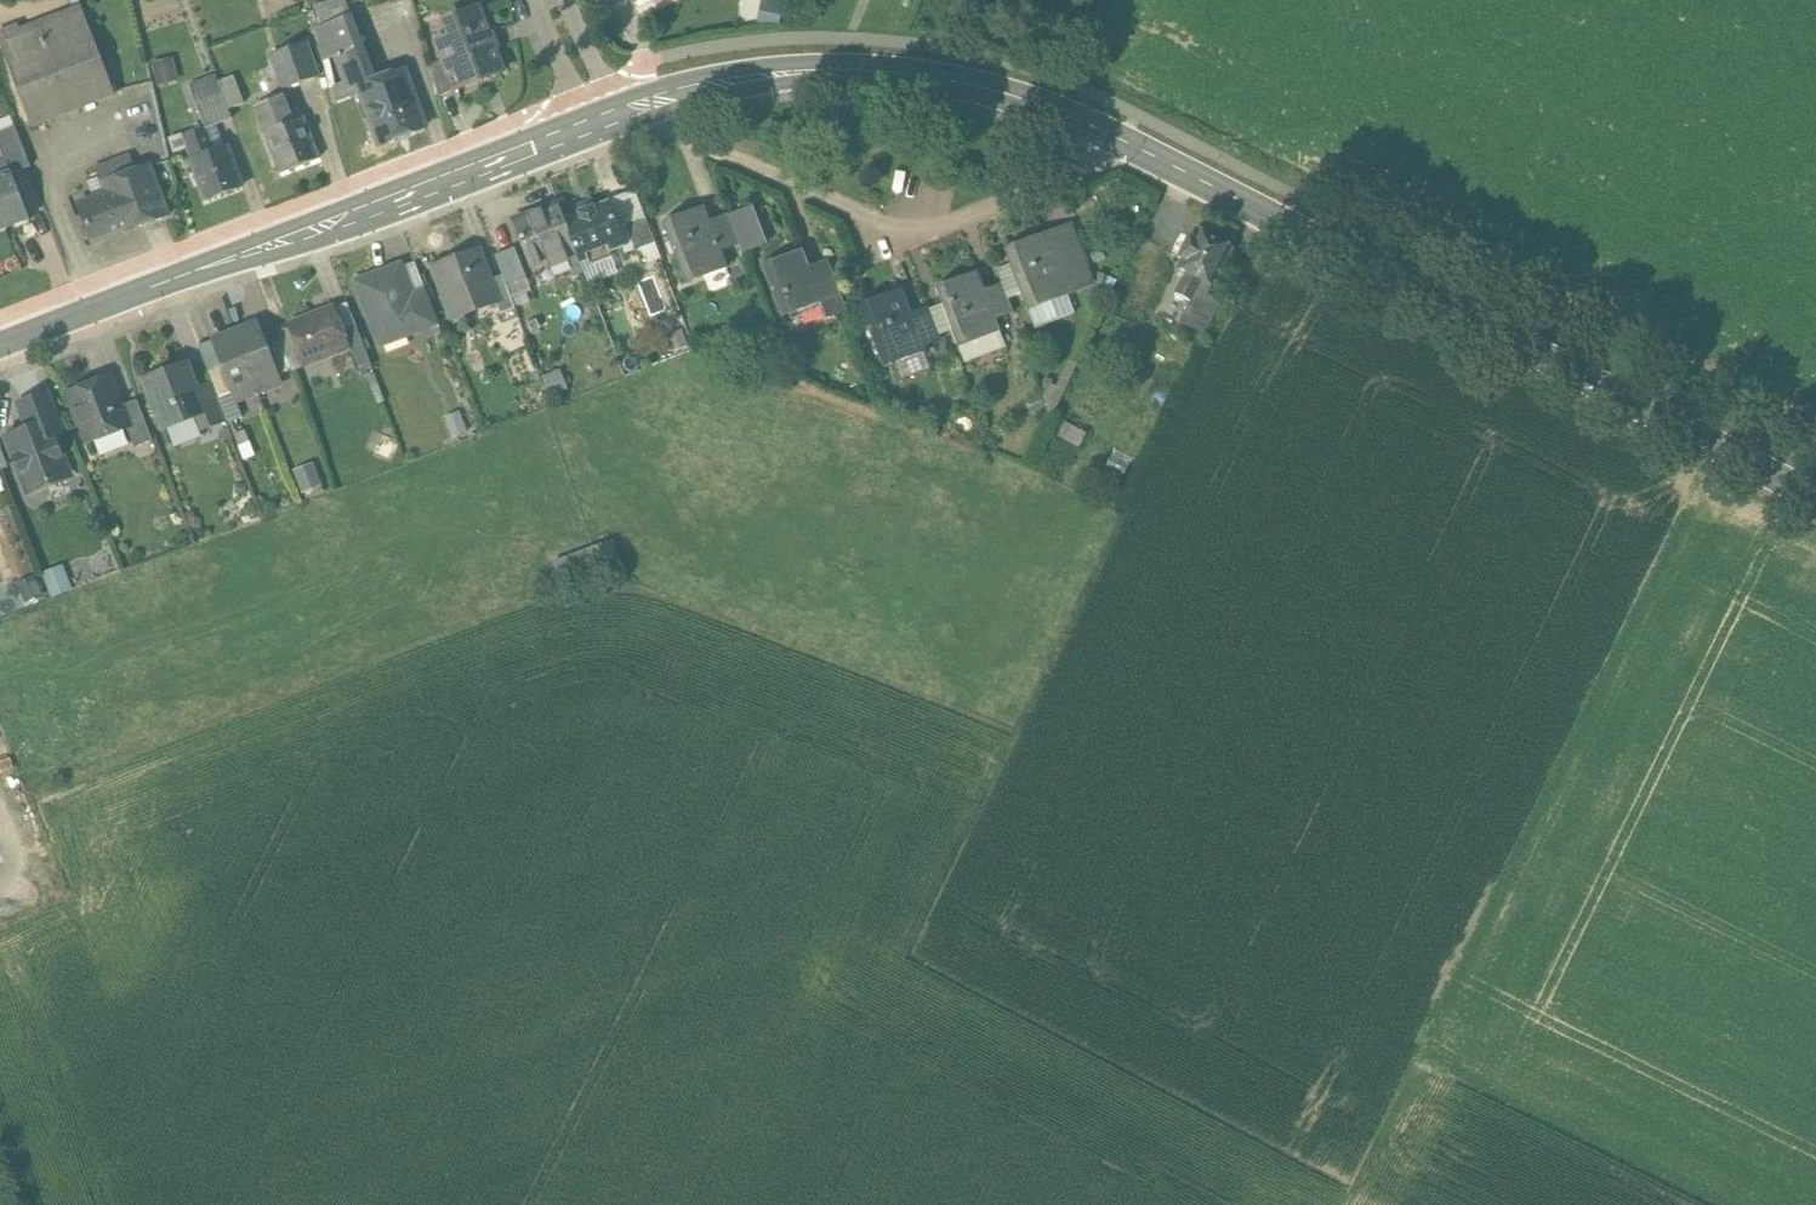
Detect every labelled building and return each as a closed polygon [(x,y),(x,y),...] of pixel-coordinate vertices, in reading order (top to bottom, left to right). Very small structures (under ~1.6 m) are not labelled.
[(20,32),(17,25),(0,32),(0,43),(31,122),(111,90),(79,9),(20,32)] [(479,13),(462,20),(456,17),(450,19),(447,26),(452,37),(441,41),(448,59),(451,67),(448,73),(455,90),(503,72),(480,12),(478,13),(479,13)] [(352,15),(314,30),(322,61),(338,56),(337,55),(363,45),(352,15)] [(299,42),(271,54),(286,89),(315,77),(299,42)] [(363,45),(337,55),(338,56),(347,82),(351,90),(358,87),(376,80),(363,45)] [(154,64),(160,86),(181,81),(175,58),(154,64)] [(448,59),(432,65),(439,96),(455,90),(455,91),(455,90),(448,73),(451,67),(448,59)] [(376,80),(358,87),(360,92),(380,145),(425,128),(404,70),(376,80)] [(216,76),(189,86),(196,104),(223,94),(219,83),(216,76)] [(235,77),(219,83),(223,94),(229,109),(244,103),(235,77)] [(347,82),(334,87),(337,101),(360,92),(358,87),(351,90),(347,82)] [(223,94),(196,104),(205,128),(206,127),(207,129),(216,125),(232,119),(229,109),(223,94)] [(275,105),(252,114),(263,142),(286,133),(275,105)] [(0,128),(0,143),(5,155),(9,167),(11,166),(13,170),(30,163),(14,122),(0,128)] [(205,128),(183,136),(192,160),(207,200),(242,187),(227,147),(224,148),(216,125),(207,129),(206,127),(205,128)] [(286,133),(263,142),(276,177),(314,162),(301,128),(286,133)] [(0,157),(0,225),(29,213),(13,170),(11,166),(9,167),(5,155),(0,157)] [(140,172),(134,156),(97,171),(107,196),(120,229),(168,210),(151,167),(140,172)] [(107,196),(81,206),(94,239),(120,229),(107,196)] [(610,204),(565,221),(576,251),(581,265),(626,248),(610,204)] [(558,205),(513,223),(530,269),(576,251),(565,221),(558,205)] [(751,208),(728,217),(739,245),(742,253),(765,245),(751,208)] [(704,209),(664,224),(686,283),(727,267),(721,252),(709,222),(704,209)] [(727,215),(709,222),(721,252),(739,245),(728,217),(727,215)] [(645,216),(625,224),(635,250),(655,242),(645,216)] [(1073,225),(1045,235),(1054,258),(1081,248),(1073,225)] [(1198,230),(1194,239),(1189,236),(1179,257),(1183,260),(1179,268),(1186,272),(1175,294),(1191,301),(1197,289),(1207,294),(1212,285),(1213,286),(1232,248),(1198,230)] [(1045,235),(1005,251),(1028,310),(1068,294),(1066,288),(1054,258),(1045,235)] [(514,248),(495,256),(503,275),(506,285),(525,278),(514,248)] [(1081,248),(1054,258),(1066,288),(1093,277),(1081,248)] [(478,251),(434,267),(452,313),(493,297),(495,297),(489,280),(478,251)] [(803,252),(763,267),(783,317),(820,302),(822,301),(817,288),(809,267),(803,252)] [(817,288),(835,281),(827,259),(809,267),(817,288)] [(400,265),(356,282),(380,345),(425,328),(413,297),(400,265)] [(987,291),(980,274),(941,290),(962,345),(1001,330),(998,320),(987,291)] [(506,285),(503,275),(489,280),(495,297),(493,297),(500,315),(516,309),(506,285)] [(835,281),(817,288),(822,301),(820,302),(826,318),(847,310),(835,281)] [(1002,284),(987,291),(998,320),(1013,313),(1002,284)] [(1207,294),(1197,289),(1191,301),(1181,321),(1205,334),(1222,301),(1207,294)] [(426,291),(413,297),(425,328),(438,323),(426,291)] [(902,296),(865,311),(887,367),(924,353),(921,346),(910,318),(902,296)] [(335,309),(290,326),(304,365),(348,348),(350,347),(344,331),(335,309)] [(930,310),(910,318),(921,346),(941,339),(930,310)] [(257,323),(235,332),(259,393),(281,384),(278,375),(267,348),(257,323)] [(372,367),(357,326),(344,331),(350,347),(348,348),(358,373),(372,367)] [(235,332),(213,340),(222,365),(236,402),(259,393),(235,332)] [(291,370),(281,343),(267,348),(278,375),(291,370)] [(209,370),(214,383),(228,419),(229,424),(243,418),(236,402),(222,365),(209,370)] [(178,367),(145,380),(154,401),(151,407),(157,410),(165,429),(203,415),(205,414),(196,390),(189,371),(181,374),(178,367)] [(545,393),(564,386),(558,369),(539,376),(545,393)] [(109,378),(70,393),(77,410),(76,414),(80,424),(83,425),(90,442),(128,428),(120,407),(109,378)] [(214,383),(196,390),(205,414),(203,415),(208,427),(228,419),(214,383)] [(47,393),(18,404),(29,431),(48,423),(54,437),(63,434),(47,393)] [(153,441),(138,400),(120,407),(128,428),(135,448),(153,441)] [(1087,433),(1066,422),(1059,436),(1079,447),(1087,433)] [(29,431),(9,438),(29,492),(69,476),(54,437),(48,423),(29,431)] [(302,490),(320,481),(311,460),(293,468),(302,490)] [(41,571),(51,596),(71,588),(61,563),(41,571)]
